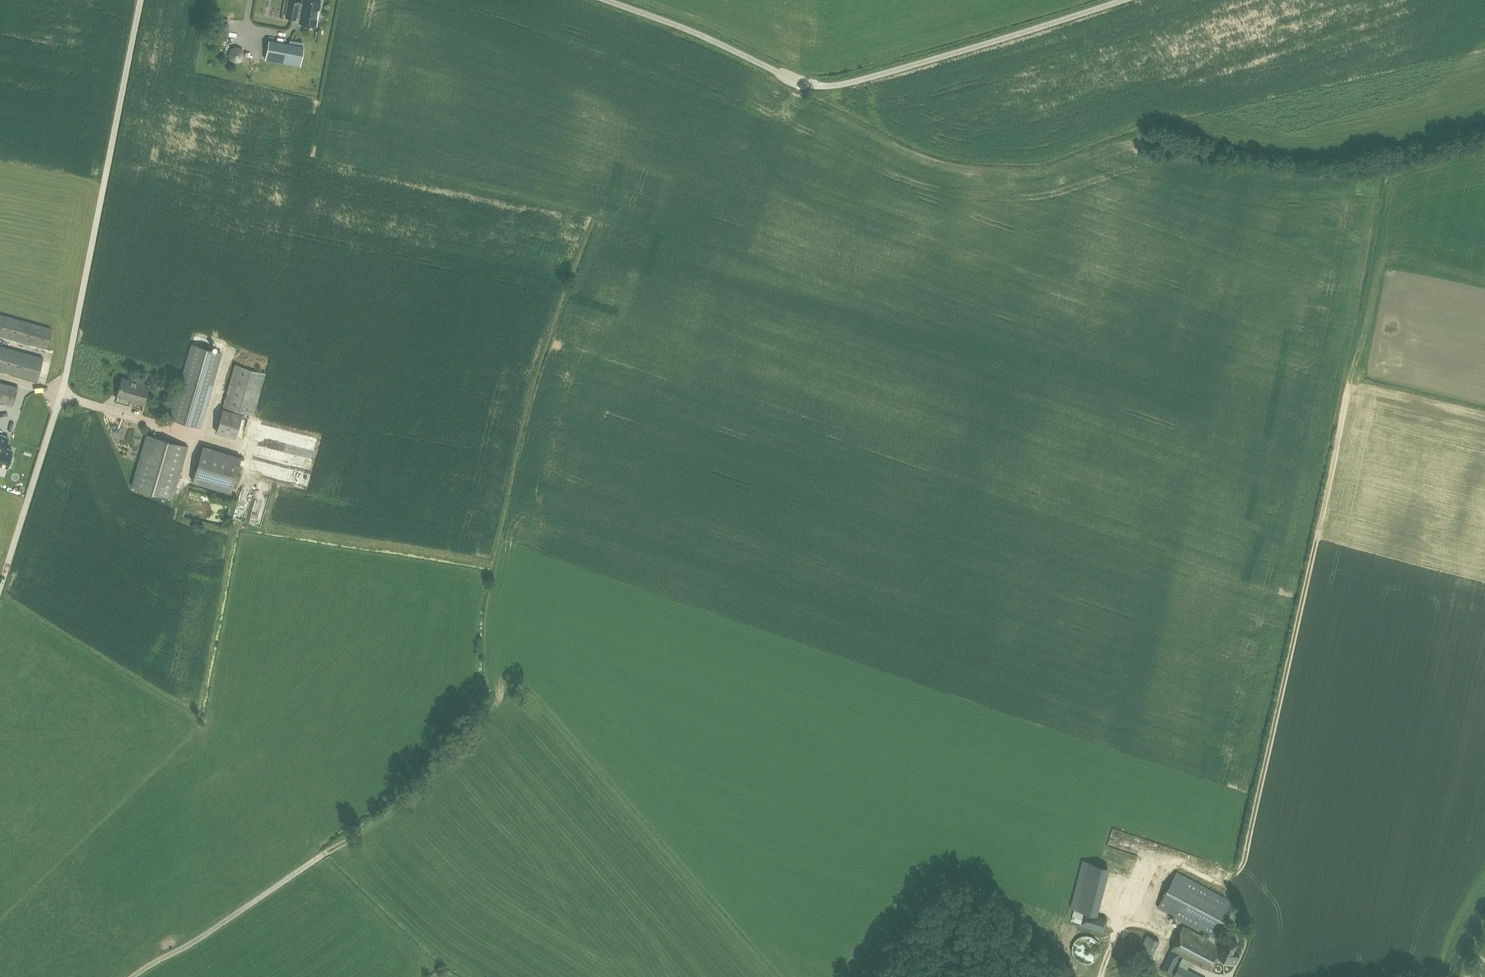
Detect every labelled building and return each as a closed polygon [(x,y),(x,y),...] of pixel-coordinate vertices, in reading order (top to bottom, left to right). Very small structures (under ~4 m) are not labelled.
[(302,3),(299,2),(299,1),(291,0),(288,0),(285,16),(296,18),(296,17),(300,18),(299,22),(316,25),(319,9),(320,9),(321,4),(320,2),(320,0),(303,0),(302,3)] [(300,64),(302,52),(296,51),(297,45),(289,44),(269,40),(266,58),(300,64)] [(230,58),(235,61),(240,59),(243,55),(242,50),(238,47),(232,49),(229,53),(230,58)] [(51,328),(0,314),(0,335),(46,348),(51,328)] [(175,398),(170,418),(202,427),(207,407),(209,399),(211,392),(223,352),(191,343),(181,377),(175,398)] [(43,358),(0,346),(0,367),(38,377),(43,358)] [(235,364),(223,405),(252,414),(264,372),(235,364)] [(121,377),(116,395),(131,399),(130,401),(142,405),(148,384),(142,382),(144,378),(130,374),(129,379),(121,377)] [(174,382),(158,377),(156,385),(172,390),(174,382)] [(17,387),(0,382),(0,401),(12,405),(17,387)] [(222,408),(216,431),(234,436),(241,413),(222,408)] [(319,447),(322,433),(293,428),(292,434),(271,429),(269,438),(319,447)] [(7,467),(7,465),(10,466),(12,459),(9,458),(12,450),(5,447),(8,437),(0,434),(0,465),(7,467)] [(187,446),(147,434),(132,486),(172,497),(187,446)] [(202,446),(192,480),(231,491),(240,457),(202,446)] [(311,466),(265,456),(262,467),(285,472),(287,466),(302,469),(301,473),(309,475),(311,466)] [(247,483),(240,510),(248,512),(254,485),(247,483)] [(1158,907),(1209,934),(1215,937),(1234,902),(1176,871),(1158,907)] [(1070,908),(1074,909),(1071,921),(1082,923),(1080,927),(1104,933),(1108,918),(1098,915),(1106,883),(1078,875),(1070,908)] [(1215,937),(1209,934),(1206,940),(1183,927),(1160,970),(1169,974),(1179,956),(1210,972),(1219,955),(1235,964),(1239,956),(1232,952),(1238,942),(1225,935),(1219,945),(1214,942),(1215,937)] [(1146,934),(1136,955),(1149,961),(1159,940),(1146,934)] [(1180,964),(1174,976),(1177,976),(1204,976),(1180,964)]
